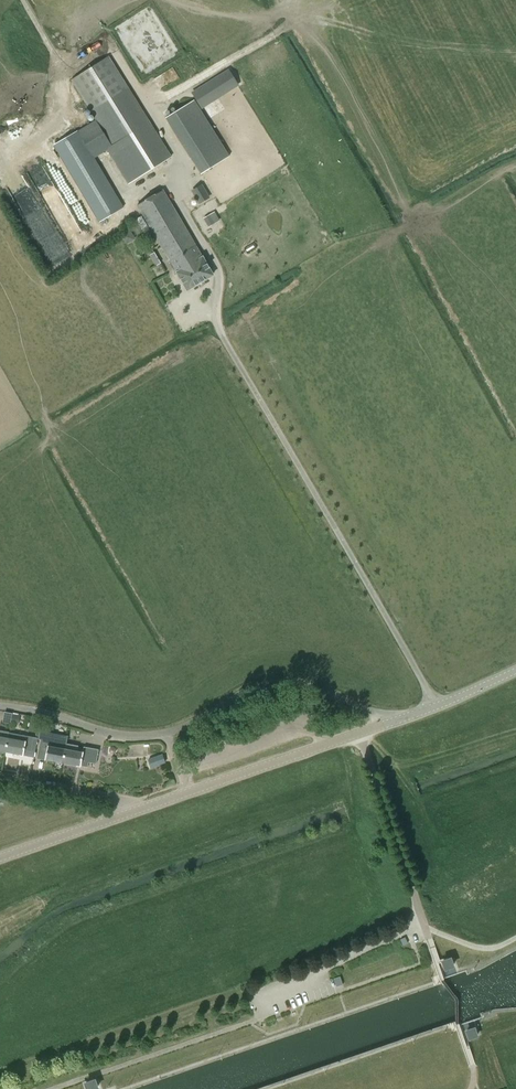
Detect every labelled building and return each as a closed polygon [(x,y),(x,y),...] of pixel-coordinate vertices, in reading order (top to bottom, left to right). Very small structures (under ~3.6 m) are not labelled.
[(129,89),(108,56),(71,80),(95,119),(78,130),(75,125),(50,140),(99,222),(124,207),(95,158),(107,151),(111,158),(109,160),(124,184),(170,155),(155,131),(156,129),(130,89),(129,89)] [(200,108),(240,87),(229,67),(189,88),(200,108)] [(194,100),(165,118),(200,174),(229,156),(194,100)] [(194,191),(200,202),(210,196),(203,186),(194,191)] [(202,256),(201,254),(164,190),(137,205),(176,272),(187,291),(214,275),(203,256),(202,256)] [(210,215),(204,218),(209,226),(214,223),(210,215)] [(127,243),(134,239),(130,231),(122,236),(123,238),(127,243)] [(155,266),(161,263),(155,252),(149,255),(155,266)] [(11,723),(12,714),(13,713),(4,712),(4,716),(3,722),(11,723)] [(18,725),(20,718),(20,715),(12,714),(11,723),(18,725)] [(5,752),(9,732),(0,731),(0,751),(5,752)] [(9,732),(5,752),(23,755),(24,750),(31,751),(33,737),(9,732)] [(53,746),(48,745),(49,740),(42,738),(38,758),(45,759),(63,763),(67,743),(66,743),(54,741),(53,746)] [(83,752),(77,751),(78,745),(67,743),(63,763),(87,767),(88,762),(96,763),(99,749),(84,746),(83,752)] [(151,767),(165,762),(162,755),(149,760),(151,767)] [(450,959),(442,961),(445,969),(453,966),(450,959)] [(340,977),(334,979),(337,988),(343,985),(340,977)] [(474,1029),(466,1031),(469,1039),(477,1036),(474,1029)] [(86,1084),(87,1088),(95,1088),(97,1088),(95,1081),(86,1084)]
